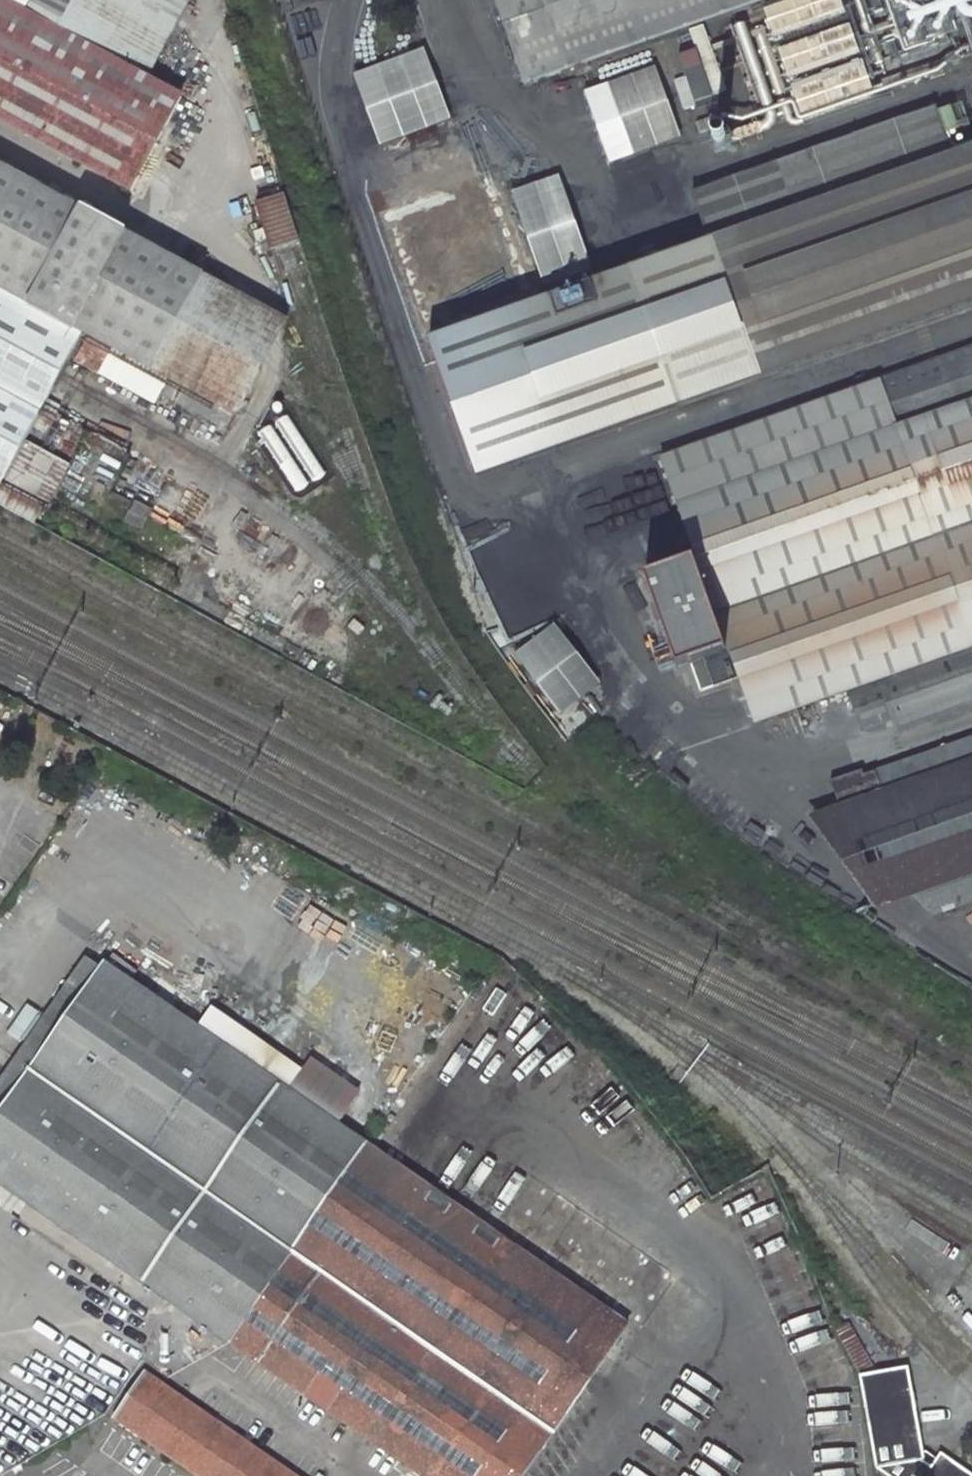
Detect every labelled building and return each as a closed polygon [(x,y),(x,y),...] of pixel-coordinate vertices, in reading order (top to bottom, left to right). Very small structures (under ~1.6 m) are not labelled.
[(38,24),(51,0),(0,0),(0,3),(38,24)] [(181,43),(102,0),(51,0),(38,24),(156,89),(181,43)] [(181,43),(187,33),(205,0),(102,0),(181,43)] [(523,79),(750,0),(495,0),(523,79)] [(135,198),(186,105),(192,95),(169,81),(163,92),(156,89),(38,24),(0,3),(0,124),(135,198)] [(773,159),(692,187),(708,235),(627,263),(675,401),(971,299),(971,141),(947,150),(931,105),(773,159)] [(114,346),(101,371),(152,399),(166,375),(170,376),(162,391),(181,402),(189,388),(229,409),(253,367),(189,314),(202,289),(188,268),(0,164),(0,283),(114,346)] [(189,314),(253,367),(280,318),(188,268),(202,289),(189,314)] [(84,336),(0,290),(0,492),(4,486),(27,442),(84,336)] [(971,646),(971,348),(661,459),(753,721),(845,689),(971,646)] [(181,402),(221,424),(229,409),(189,388),(181,402)] [(71,466),(27,443),(27,442),(4,486),(47,510),(71,466)] [(556,720),(596,687),(545,625),(504,659),(556,720)] [(845,689),(860,728),(890,718),(893,726),(971,698),(971,646),(845,689)] [(862,770),(860,765),(829,776),(841,808),(844,807),(913,893),(923,906),(933,915),(971,902),(971,732),(862,770)] [(913,893),(844,807),(841,808),(808,820),(877,905),(913,893)] [(87,956),(0,1080),(0,1115),(102,967),(87,956)] [(104,963),(102,967),(0,1115),(0,1177),(231,1337),(231,1336),(367,1143),(104,963)] [(432,1475),(523,1475),(629,1322),(367,1143),(231,1336),(231,1337),(432,1475)] [(135,1392),(122,1420),(204,1475),(300,1475),(147,1370),(135,1392)] [(878,1465),(893,1475),(970,1475),(942,1457),(933,1470),(923,1463),(925,1462),(908,1372),(860,1380),(862,1391),(878,1465)]
